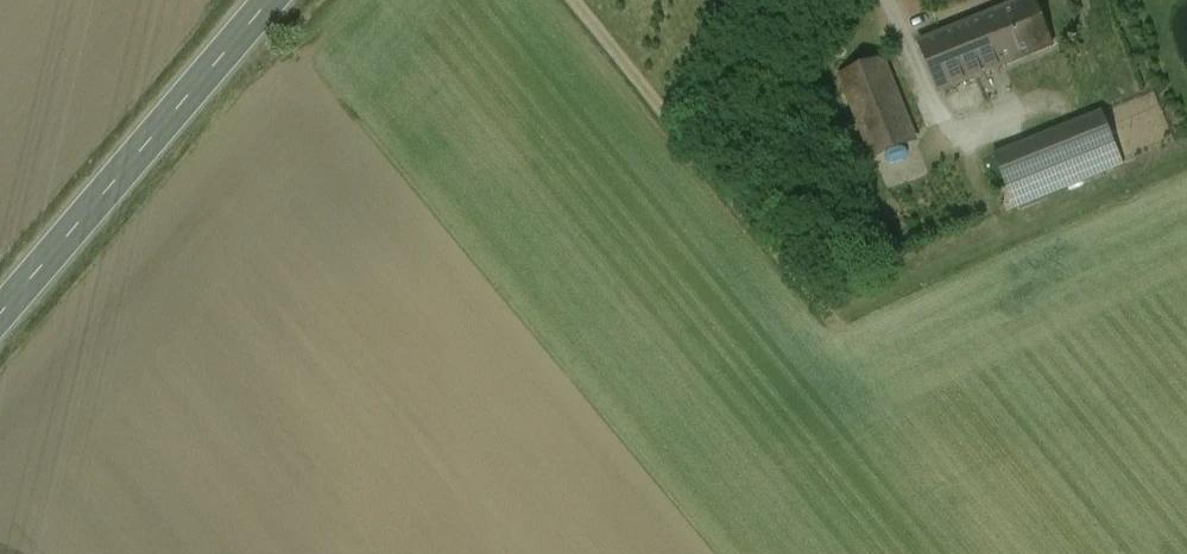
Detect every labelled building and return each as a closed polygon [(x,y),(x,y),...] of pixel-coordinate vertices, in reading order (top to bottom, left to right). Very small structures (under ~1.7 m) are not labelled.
[(1034,43),(1019,7),(913,51),(936,107),(1021,71),(1013,51),(1034,43)] [(905,146),(870,62),(817,86),(853,170),(905,146)] [(1103,163),(1082,117),(968,163),(987,210),(1103,163)]
